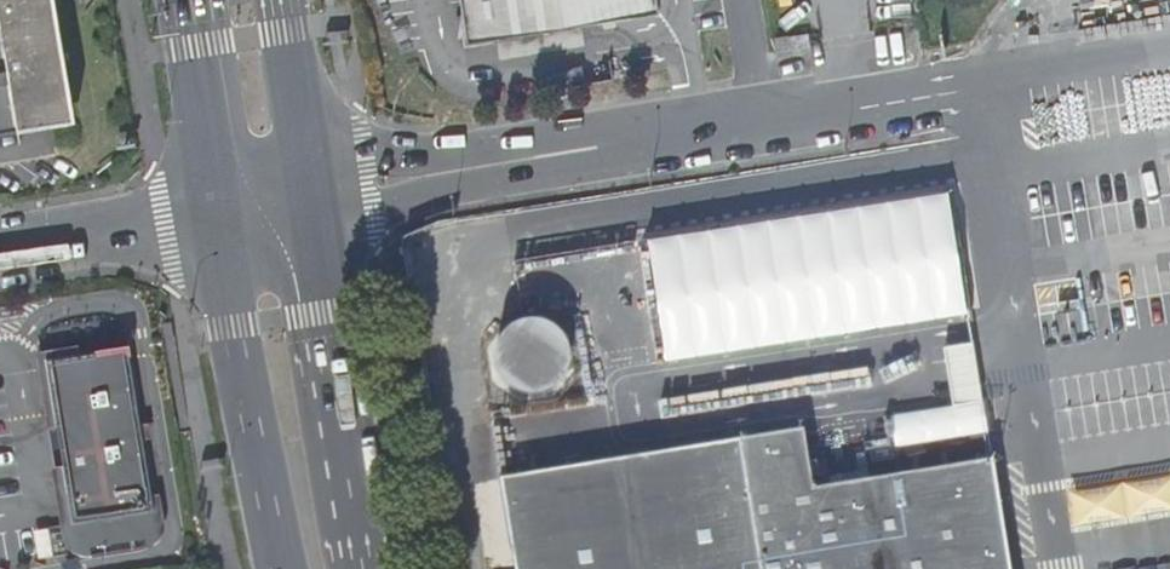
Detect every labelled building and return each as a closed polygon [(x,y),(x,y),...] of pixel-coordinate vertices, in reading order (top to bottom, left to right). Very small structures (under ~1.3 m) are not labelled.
[(52,0),(0,0),(0,134),(18,131),(10,74),(63,66),(52,0)] [(658,12),(656,0),(458,0),(465,43),(658,12)] [(778,50),(809,45),(807,32),(775,37),(778,50)] [(72,122),(63,66),(10,74),(18,131),(72,122)] [(409,254),(428,255),(429,237),(410,237),(409,254)] [(127,343),(47,357),(72,520),(152,505),(127,343)] [(954,405),(983,404),(982,346),(952,347),(954,405)] [(914,370),(919,398),(953,392),(949,364),(914,370)] [(486,424),(469,446),(487,551),(514,547),(517,568),(1011,568),(994,463),(816,487),(806,431),(573,468),(569,442),(537,446),(533,418),(486,424)] [(1066,483),(1073,526),(1169,511),(1169,467),(1066,483)]
